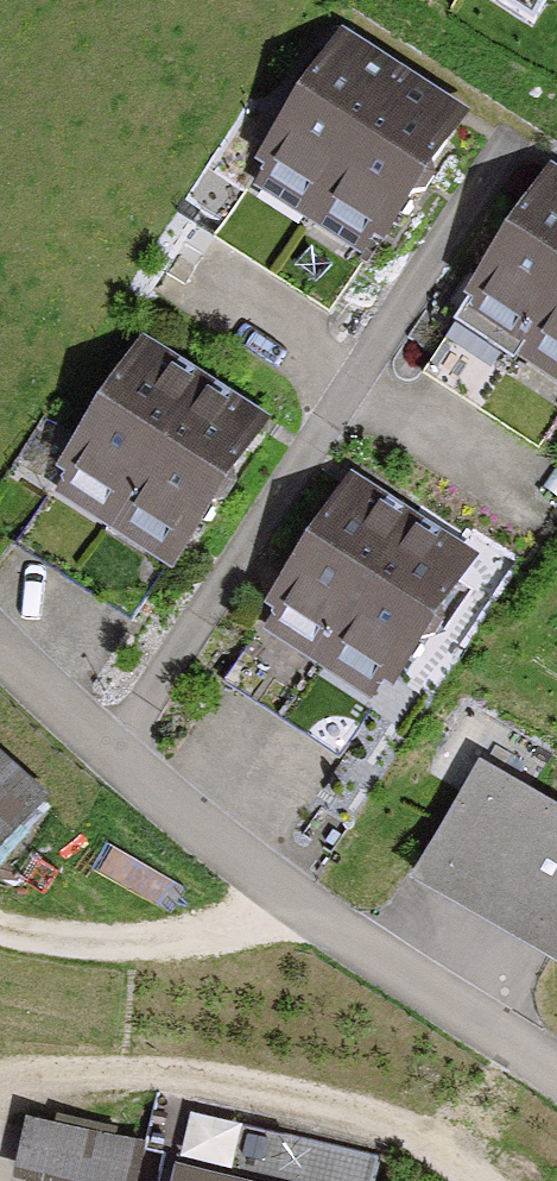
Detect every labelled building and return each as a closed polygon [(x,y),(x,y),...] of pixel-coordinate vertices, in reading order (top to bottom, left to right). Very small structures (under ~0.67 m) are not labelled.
[(535,11),(541,0),(517,0),(535,11)] [(259,160),(319,199),(391,87),(331,48),(305,89),(292,92),(282,106),(285,119),(259,160)] [(391,87),(319,199),(379,238),(405,197),(418,194),(428,180),(425,167),(451,127),(391,87)] [(528,334),(556,290),(556,195),(540,184),(514,225),(501,228),(491,242),(494,255),(468,295),(528,334)] [(556,353),(556,290),(528,334),(556,353)] [(60,467),(120,506),(192,394),(132,356),(106,396),(93,399),(83,413),(86,426),(60,467)] [(252,433),(192,394),(120,506),(180,544),(206,504),(220,501),(229,487),(226,473),(252,433)] [(269,603),(329,642),(401,531),(341,492),(315,532),(302,535),(293,549),(295,562),(269,603)] [(460,570),(401,531),(329,642),(388,681),(415,640),(428,638),(437,623),(434,610),(460,570)] [(556,955),(556,811),(481,768),(419,877),(556,955)] [(31,804),(0,776),(0,839),(31,804)] [(172,1162),(168,1180),(369,1180),(374,1161),(238,1129),(241,1116),(172,1100),(158,1158),(172,1162)]
